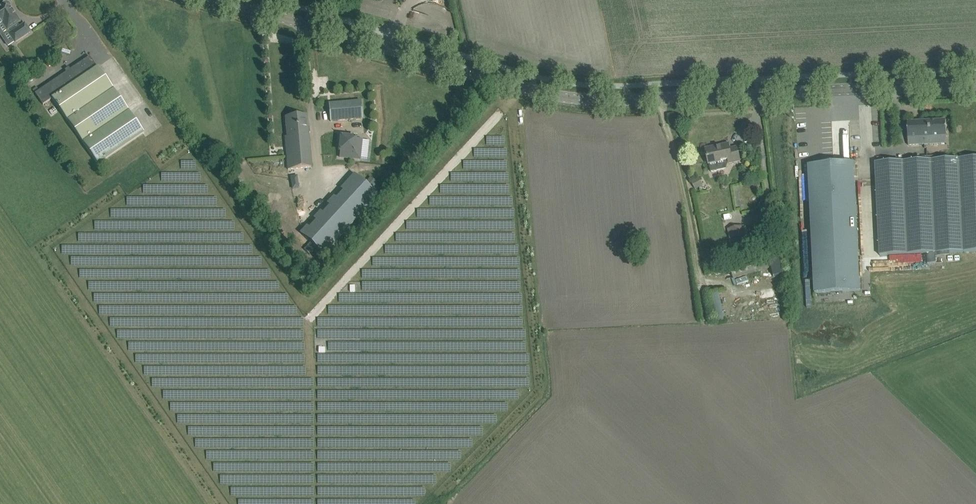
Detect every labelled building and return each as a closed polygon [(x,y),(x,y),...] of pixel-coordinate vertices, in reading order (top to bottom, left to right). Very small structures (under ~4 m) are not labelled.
[(17,22),(19,21),(10,7),(2,6),(0,7),(0,29),(1,29),(2,30),(3,30),(4,30),(5,30),(6,29),(7,31),(9,30),(11,33),(8,34),(14,43),(30,32),(25,24),(21,27),(17,22)] [(143,133),(89,56),(35,93),(40,102),(43,105),(52,98),(98,164),(143,133)] [(362,119),(361,101),(329,103),(330,121),(362,119)] [(288,169),(291,169),(311,167),(307,115),(286,117),(288,136),(285,137),(286,147),(288,169)] [(946,121),(908,123),(909,146),(933,144),(939,144),(938,137),(947,137),(946,121)] [(365,145),(348,146),(349,164),(367,162),(365,145)] [(729,149),(728,145),(706,149),(709,165),(710,165),(711,172),(727,169),(728,164),(740,162),(737,148),(729,149)] [(798,155),(793,156),(800,294),(805,294),(815,293),(860,291),(859,278),(863,278),(861,230),(857,231),(853,162),(824,164),(824,154),(798,155)] [(934,157),(921,157),(921,161),(875,163),(880,256),(927,254),(927,264),(936,263),(935,254),(975,252),(975,158),(934,160),(934,157)] [(357,175),(309,228),(302,235),(324,255),(378,195),(357,175)] [(696,190),(703,185),(699,178),(691,182),(696,190)] [(748,256),(747,251),(751,250),(746,225),(728,229),(733,254),(735,253),(736,258),(748,256)] [(761,272),(772,268),(774,276),(782,273),(782,271),(777,255),(772,257),(758,261),(731,270),(734,280),(761,272)] [(719,291),(711,293),(720,322),(727,319),(719,291)]
